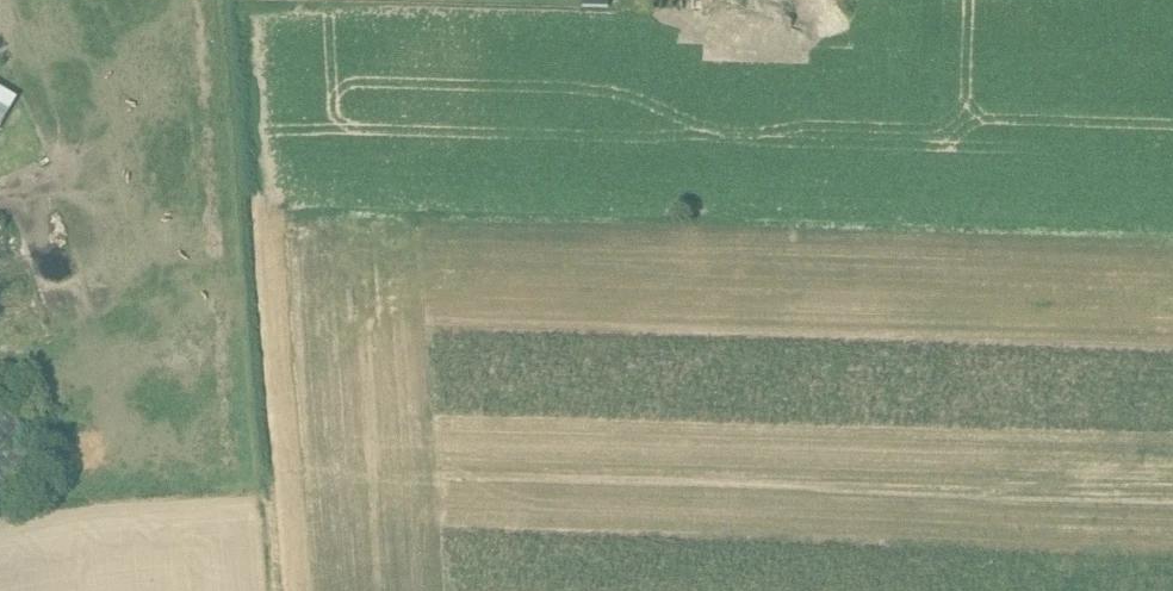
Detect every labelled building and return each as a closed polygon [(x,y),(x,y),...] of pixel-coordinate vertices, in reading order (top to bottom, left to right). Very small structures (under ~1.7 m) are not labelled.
[(14,101),(0,92),(0,125),(14,101)]
